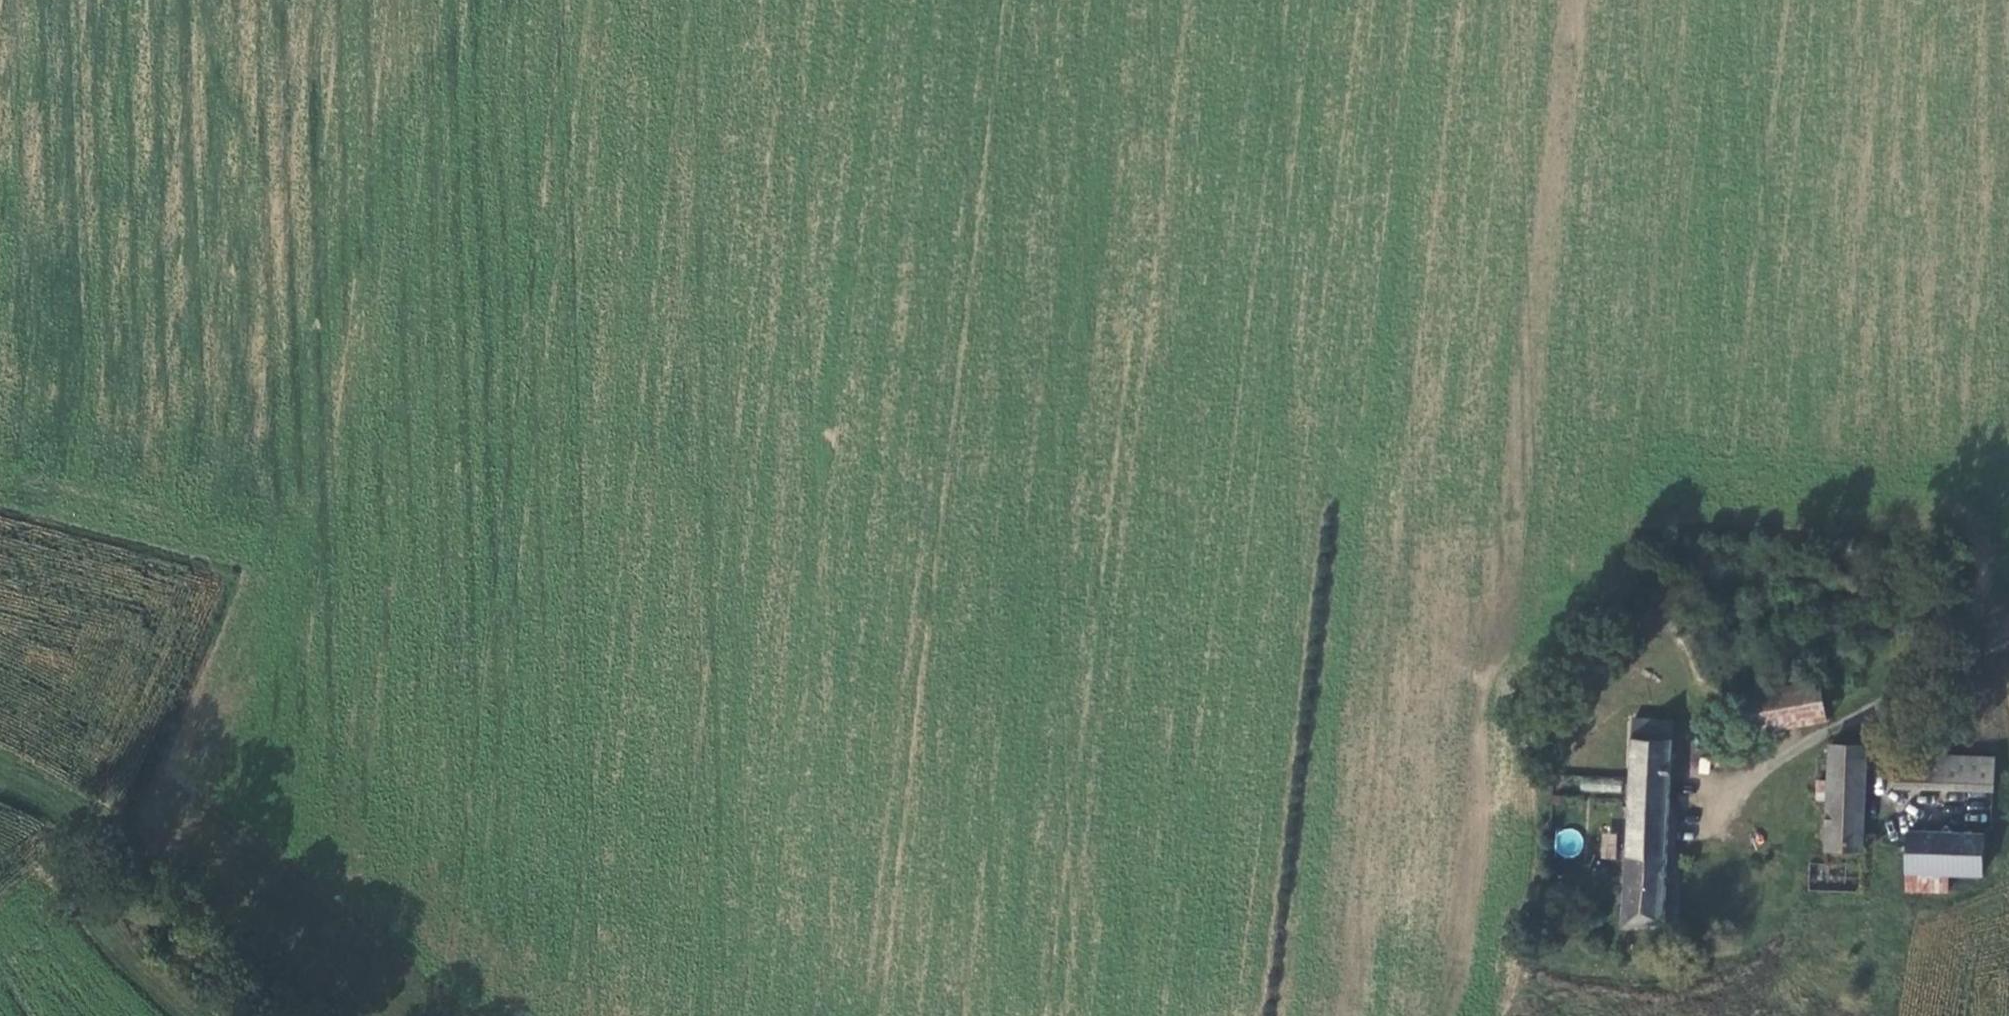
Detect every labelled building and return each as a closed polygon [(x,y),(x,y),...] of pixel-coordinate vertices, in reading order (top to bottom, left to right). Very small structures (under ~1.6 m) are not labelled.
[(1824,717),(1816,680),(1743,696),(1751,734),(1824,717)] [(1663,930),(1674,729),(1638,727),(1632,806),(1626,928),(1663,930)] [(1858,852),(1865,744),(1832,743),(1828,780),(1819,781),(1818,801),(1829,801),(1825,849),(1858,852)] [(1996,761),(1894,756),(1891,784),(1994,789),(1996,761)] [(1601,834),(1601,859),(1615,859),(1615,834),(1601,834)] [(1906,835),(1903,878),(1945,879),(1978,879),(1982,837),(1906,835)] [(1833,880),(1833,867),(1811,866),(1811,879),(1833,880)] [(1945,879),(1903,878),(1903,893),(1944,896),(1945,879)]
